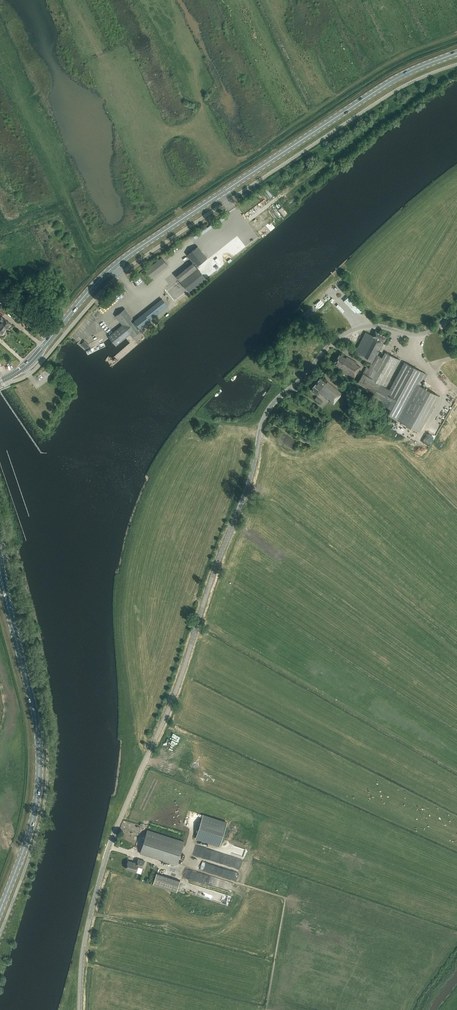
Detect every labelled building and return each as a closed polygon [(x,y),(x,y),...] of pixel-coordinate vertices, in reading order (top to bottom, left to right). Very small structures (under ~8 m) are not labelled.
[(265,189),(257,196),(264,203),(271,197),(265,189)] [(270,214),(272,217),(279,212),(281,215),(284,213),(279,207),(270,214)] [(238,217),(230,224),(234,228),(242,222),(238,217)] [(232,242),(237,250),(219,262),(218,260),(215,261),(218,265),(255,240),(248,231),(232,242)] [(197,246),(187,254),(197,266),(207,258),(197,246)] [(166,264),(162,258),(147,271),(151,276),(166,264)] [(193,262),(176,275),(180,281),(197,268),(193,262)] [(205,278),(198,269),(181,283),(188,291),(205,278)] [(332,282),(335,285),(341,280),(338,277),(332,282)] [(162,299),(134,321),(135,321),(133,323),(130,320),(132,318),(125,308),(116,316),(122,324),(108,336),(110,337),(116,345),(126,337),(130,334),(132,337),(139,331),(138,329),(140,328),(168,306),(162,299)] [(4,319),(1,317),(0,318),(0,320),(2,322),(0,324),(0,326),(5,330),(10,323),(4,318),(4,319)] [(365,332),(353,354),(365,361),(363,365),(366,367),(357,383),(374,392),(371,397),(390,408),(387,413),(420,431),(439,395),(421,386),(427,374),(404,362),(389,389),(386,387),(400,360),(385,352),(382,357),(377,354),(387,337),(375,331),(373,336),(365,332)] [(339,354),(334,363),(339,366),(338,367),(341,369),(350,375),(354,377),(361,367),(356,364),(357,362),(347,356),(346,358),(339,354)] [(320,378),(310,389),(317,395),(320,392),(327,399),(328,398),(330,400),(329,400),(331,402),(332,400),(335,402),(342,394),(327,382),(326,383),(320,378)] [(317,396),(314,399),(321,404),(323,401),(317,396)] [(435,418),(426,433),(431,436),(440,422),(435,418)] [(308,435),(304,440),(310,444),(313,446),(316,441),(308,435)] [(147,771),(141,792),(144,793),(141,802),(147,804),(153,788),(147,786),(151,772),(147,771)] [(151,801),(157,803),(161,792),(155,789),(151,801)] [(203,814),(196,838),(220,846),(227,822),(203,814)] [(140,853),(177,865),(184,841),(182,841),(148,829),(140,853)] [(128,860),(126,868),(136,871),(138,866),(143,868),(145,861),(138,859),(137,863),(135,862),(135,863),(128,860)] [(180,880),(156,873),(153,884),(176,892),(180,880)]
